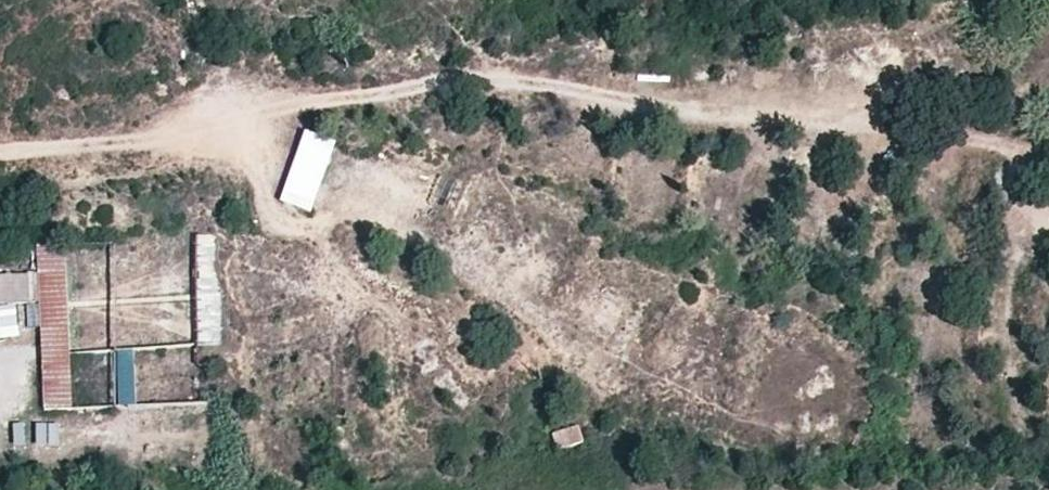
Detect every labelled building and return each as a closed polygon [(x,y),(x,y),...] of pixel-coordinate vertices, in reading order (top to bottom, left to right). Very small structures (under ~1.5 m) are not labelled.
[(313,212),(339,142),(314,132),(286,202),(313,212)] [(219,239),(197,239),(197,348),(219,348),(219,239)] [(36,246),(37,275),(38,306),(41,408),(71,408),(65,245),(36,246)] [(38,306),(37,275),(0,276),(0,307),(38,306)] [(0,310),(0,342),(19,340),(16,308),(0,310)] [(135,406),(134,352),(71,353),(72,387),(76,387),(76,407),(135,406)] [(49,445),(65,443),(62,423),(46,425),(49,445)] [(557,450),(585,442),(580,425),(552,432),(557,450)]
